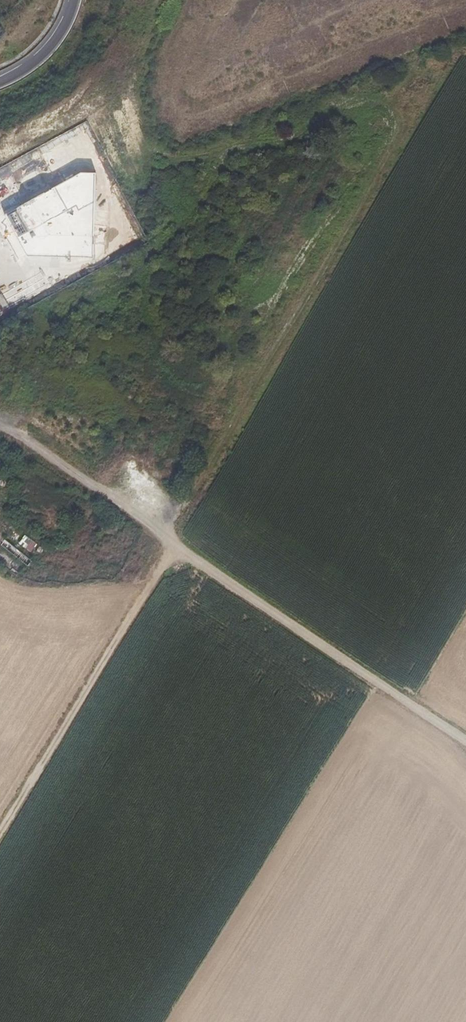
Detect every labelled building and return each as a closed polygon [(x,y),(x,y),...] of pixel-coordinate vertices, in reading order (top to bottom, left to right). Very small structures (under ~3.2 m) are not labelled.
[(25,535),(19,544),(32,552),(38,543),(25,535)]
